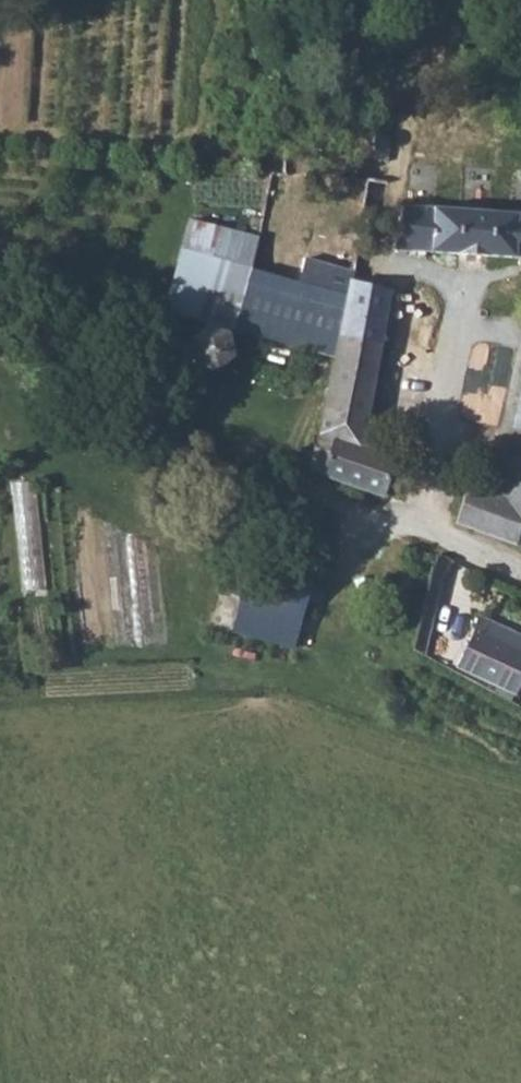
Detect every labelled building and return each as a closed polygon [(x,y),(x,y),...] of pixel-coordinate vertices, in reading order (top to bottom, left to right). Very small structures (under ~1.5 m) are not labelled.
[(350,144),(349,149),(351,154),(355,156),(360,156),(364,154),(367,151),(368,147),(366,141),(362,138),(356,137),(353,139),(350,144)] [(386,179),(366,177),(358,218),(379,222),(382,203),(386,179)] [(393,248),(520,257),(520,212),(401,204),(393,248)] [(193,237),(173,310),(222,323),(221,326),(333,356),(319,432),(317,439),(307,469),(382,496),(391,461),(392,458),(361,446),(379,339),(340,330),(347,294),(314,285),(248,267),(252,253),(193,237)] [(317,273),(314,285),(347,294),(340,330),(379,339),(388,291),(317,273)] [(62,310),(70,315),(85,294),(76,289),(62,310)] [(204,325),(188,340),(191,361),(214,369),(230,354),(225,333),(204,325)] [(455,523),(520,545),(520,458),(507,455),(498,497),(465,485),(465,488),(455,523)] [(19,587),(42,587),(42,480),(19,480),(19,587)] [(238,596),(237,599),(239,599),(302,616),(312,577),(310,576),(266,565),(247,560),(247,561),(238,596)] [(426,591),(409,649),(412,651),(425,660),(446,570),(433,566),(426,591)] [(457,665),(515,694),(520,682),(520,632),(481,614),(457,665)]
